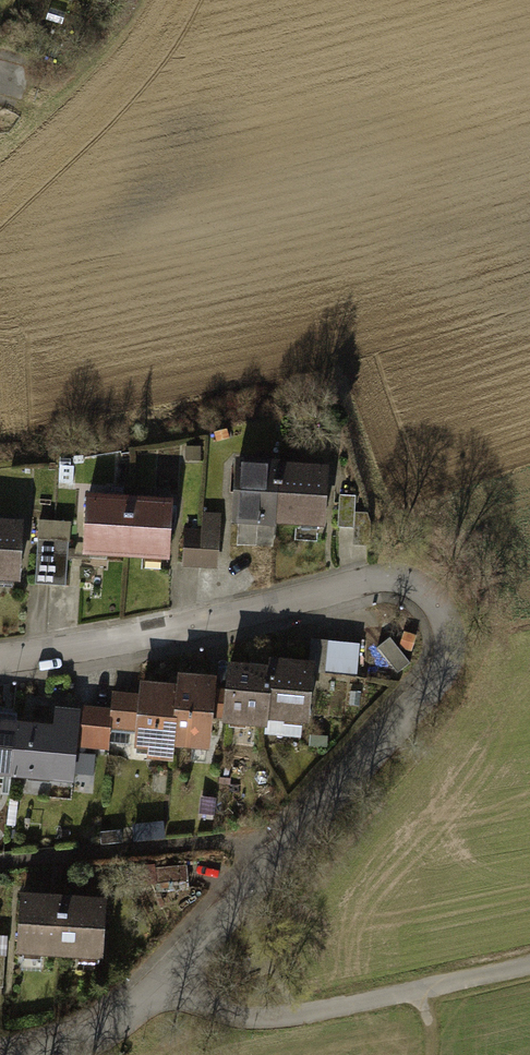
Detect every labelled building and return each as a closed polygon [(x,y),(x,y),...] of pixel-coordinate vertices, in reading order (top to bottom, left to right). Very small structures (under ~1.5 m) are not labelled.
[(283,472),(236,470),(234,520),(281,522),(283,472)] [(331,474),(283,472),(281,522),(328,524),(331,474)] [(131,558),(134,505),(89,502),(87,555),(131,558)] [(176,560),(179,507),(134,505),(131,558),(176,560)] [(208,532),(184,531),(183,567),(222,568),(223,515),(208,514),(208,532)] [(34,529),(0,528),(0,579),(32,580),(34,529)] [(361,646),(318,639),(314,660),(358,667),(361,646)] [(237,667),(236,677),(231,722),(274,726),(276,712),(322,716),(327,664),(278,659),(277,671),(237,667)] [(114,718),(84,716),(82,748),(113,750),(114,731),(148,734),(146,763),(184,766),(185,748),(220,750),(225,677),(189,675),(189,687),(147,684),(146,698),(115,696),(114,718)] [(17,727),(0,725),(0,771),(13,772),(17,727)] [(55,776),(59,731),(17,727),(13,772),(55,776)] [(166,823),(137,824),(137,845),(167,844),(166,823)] [(66,899),(25,899),(25,952),(66,952),(66,899)] [(107,899),(66,899),(66,952),(107,952),(107,899)]
